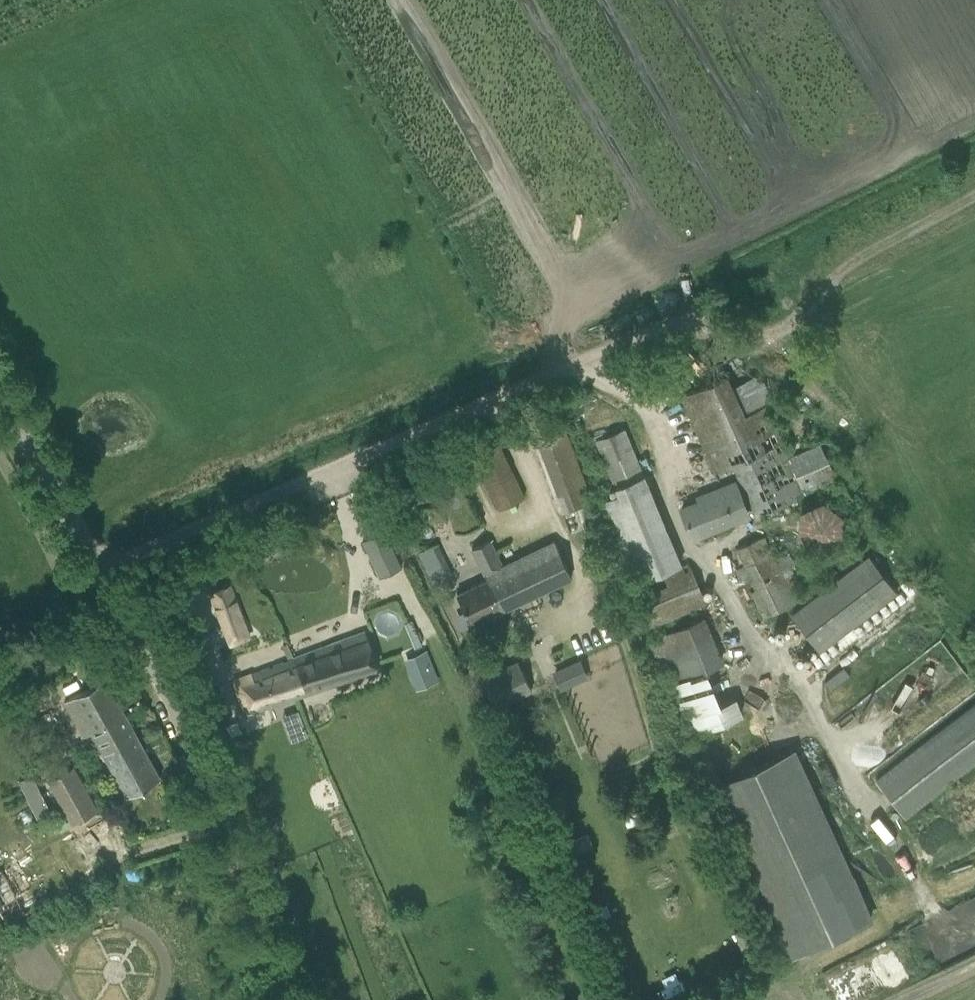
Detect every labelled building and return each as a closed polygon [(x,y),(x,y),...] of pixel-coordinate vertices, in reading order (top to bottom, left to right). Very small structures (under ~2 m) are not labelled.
[(681,509),(692,537),(747,515),(741,499),(746,497),(755,516),(805,493),(804,491),(836,477),(820,444),(789,457),(765,405),(744,415),(727,375),(681,396),(715,473),(732,465),(739,481),(705,495),(707,499),(681,509)] [(623,508),(607,515),(636,586),(680,567),(643,477),(643,476),(624,428),(595,440),(623,508)] [(531,443),(558,514),(592,502),(565,431),(531,443)] [(472,455),(499,509),(524,497),(498,443),(472,455)] [(375,529),(366,501),(355,504),(365,532),(375,529)] [(842,502),(798,504),(799,538),(843,537),(842,502)] [(362,541),(379,578),(402,568),(385,531),(362,541)] [(262,533),(247,540),(252,551),(267,544),(262,533)] [(757,591),(752,593),(764,618),(804,598),(790,570),(781,574),(763,537),(737,548),(757,591)] [(457,593),(472,625),(571,577),(554,541),(502,566),(489,540),(472,549),(487,579),(476,584),(457,593)] [(419,553),(435,588),(454,579),(437,544),(419,553)] [(790,613),(820,652),(897,594),(867,555),(790,613)] [(229,586),(211,593),(222,624),(241,617),(229,586)] [(708,664),(723,658),(707,623),(690,631),(698,647),(673,658),(681,674),(707,661),(708,664)] [(234,681),(245,712),(376,663),(364,631),(234,681)] [(199,662),(192,664),(199,682),(210,678),(215,676),(208,658),(199,662)] [(580,659),(553,671),(562,690),(588,678),(580,659)] [(481,678),(495,708),(531,691),(516,660),(481,678)] [(690,733),(743,716),(737,696),(720,701),(709,668),(673,680),(690,733)] [(842,668),(823,682),(829,690),(847,675),(842,668)] [(84,736),(86,740),(94,736),(127,797),(160,779),(104,679),(64,701),(84,736)] [(904,818),(974,763),(974,701),(874,779),(904,818)] [(835,837),(795,748),(779,755),(759,764),(740,773),(714,784),(740,842),(792,957),(805,951),(842,934),(872,920),(851,874),(835,837)] [(73,766),(47,780),(61,806),(62,808),(63,810),(67,816),(68,819),(71,824),(73,823),(89,815),(97,810),(88,795),(77,773),(75,770),(73,766)] [(6,923),(96,875),(75,836),(19,866),(17,862),(0,871),(0,911),(6,923)]
